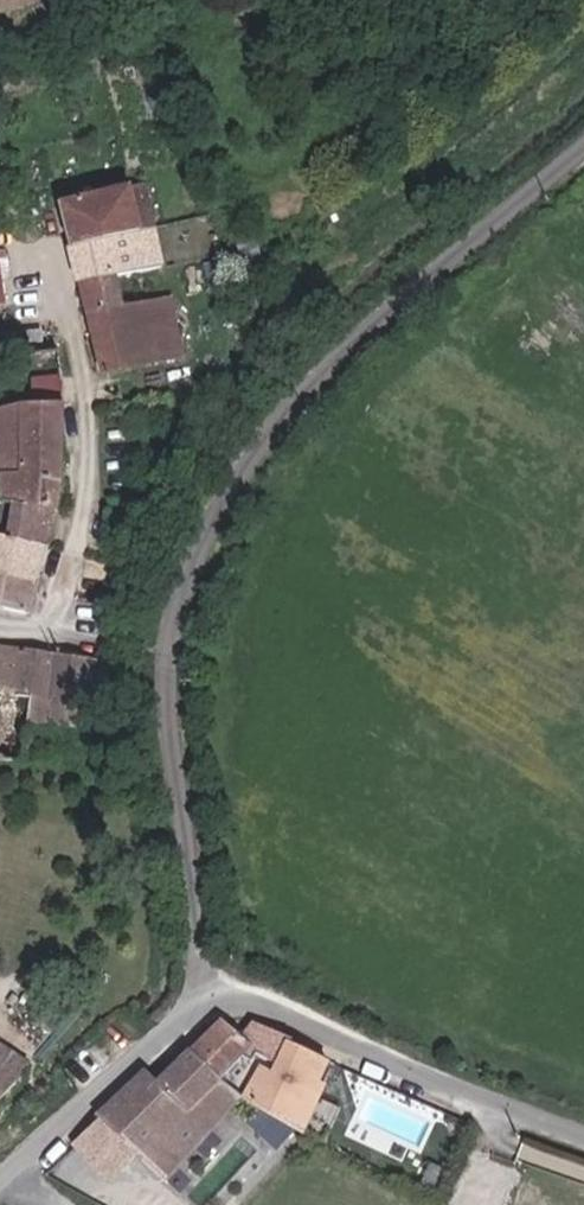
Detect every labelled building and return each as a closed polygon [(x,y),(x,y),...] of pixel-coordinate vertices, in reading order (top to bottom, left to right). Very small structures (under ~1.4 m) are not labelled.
[(134,208),(125,176),(50,192),(51,198),(53,204),(56,214),(59,226),(63,236),(116,223),(148,216),(146,206),(134,208)] [(116,223),(63,236),(63,240),(71,272),(127,260),(116,223)] [(74,281),(79,302),(135,290),(127,260),(71,272),(72,274),(74,281)] [(142,314),(135,290),(79,302),(93,351),(95,357),(95,358),(96,360),(153,347),(142,314)] [(172,307),(142,314),(153,347),(181,338),(172,307)] [(52,393),(46,329),(45,330),(39,330),(29,331),(6,333),(0,334),(0,394),(49,393),(52,393)] [(10,485),(48,489),(52,443),(49,393),(0,394),(0,440),(1,441),(1,461),(12,462),(10,485)] [(44,521),(48,489),(10,485),(0,484),(0,514),(44,521)] [(0,514),(0,553),(38,562),(44,521),(0,514)] [(38,562),(0,553),(0,588),(35,594),(38,562)] [(60,630),(37,627),(32,626),(17,622),(7,667),(0,697),(0,729),(30,735),(39,696),(49,647),(56,649),(60,630)] [(81,633),(60,630),(56,649),(94,654),(98,635),(81,633)] [(94,654),(56,649),(49,647),(39,696),(82,704),(94,654)] [(228,1026),(195,1055),(221,1082),(246,1059),(257,1067),(263,1059),(285,1072),(297,1049),(299,1045),(295,1043),(261,1028),(247,1041),(228,1026)] [(44,1058),(0,1037),(0,1096),(44,1058)] [(320,1079),(333,1065),(297,1049),(285,1072),(263,1059),(257,1067),(246,1059),(221,1082),(240,1102),(287,1129),(329,1086),(320,1079)] [(149,1079),(92,1129),(112,1148),(115,1145),(140,1166),(170,1139),(188,1154),(190,1152),(240,1102),(221,1082),(195,1055),(158,1087),(149,1079)] [(92,1129),(79,1140),(99,1158),(112,1148),(92,1129)]
